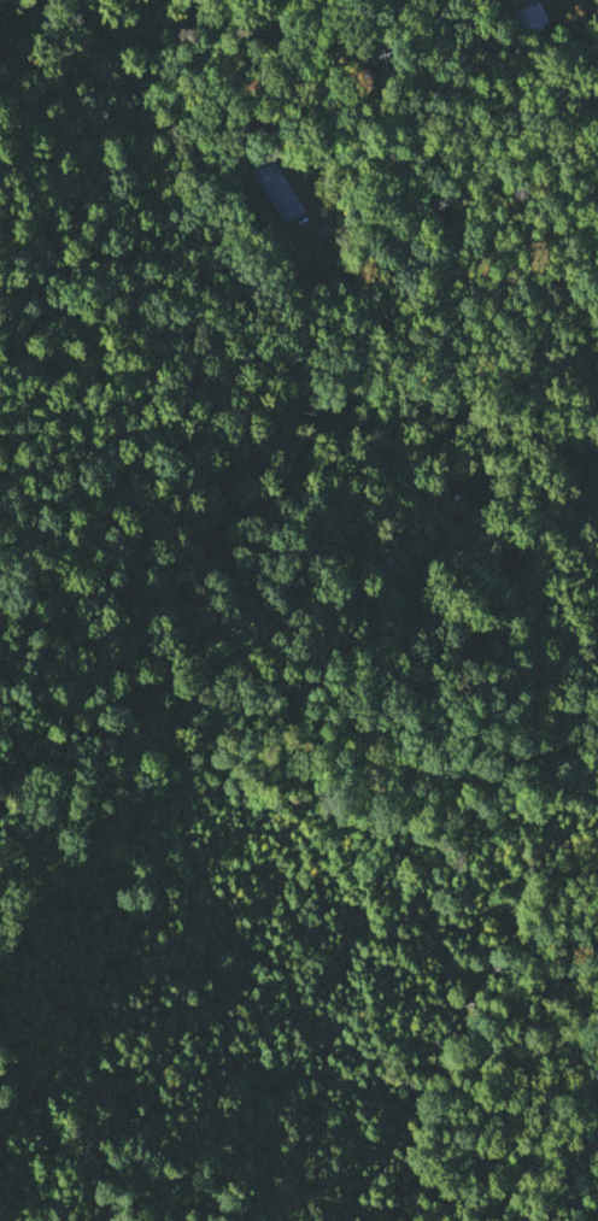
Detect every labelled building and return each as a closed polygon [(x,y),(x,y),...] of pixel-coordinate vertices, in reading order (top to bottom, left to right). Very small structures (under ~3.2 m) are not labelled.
[(302,212),(276,157),(255,167),(280,222),(302,212)]
